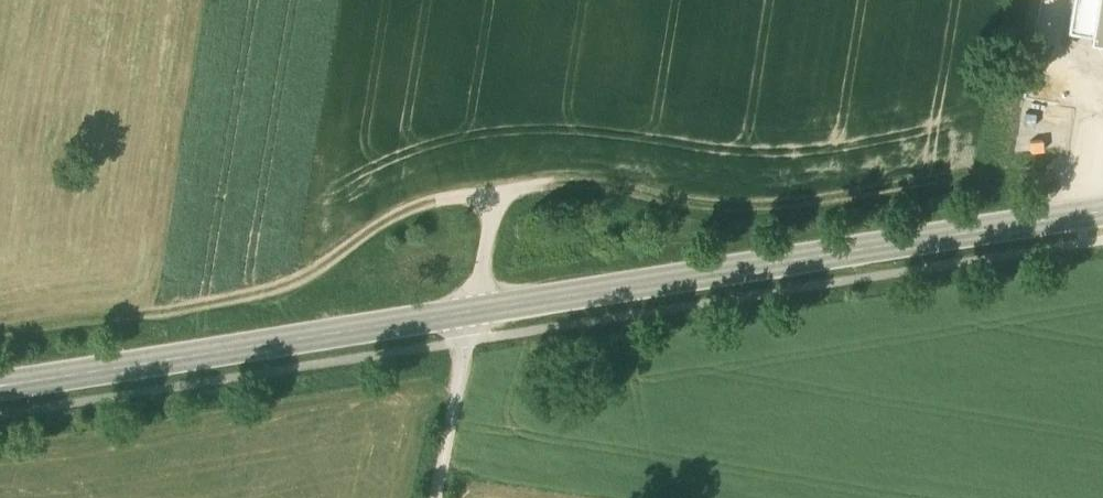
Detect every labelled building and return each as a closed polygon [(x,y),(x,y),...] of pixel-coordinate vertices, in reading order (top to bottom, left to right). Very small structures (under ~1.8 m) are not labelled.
[(1067,31),(1090,35),(1089,40),(1102,43),(1102,0),(1071,0),(1067,31)]
